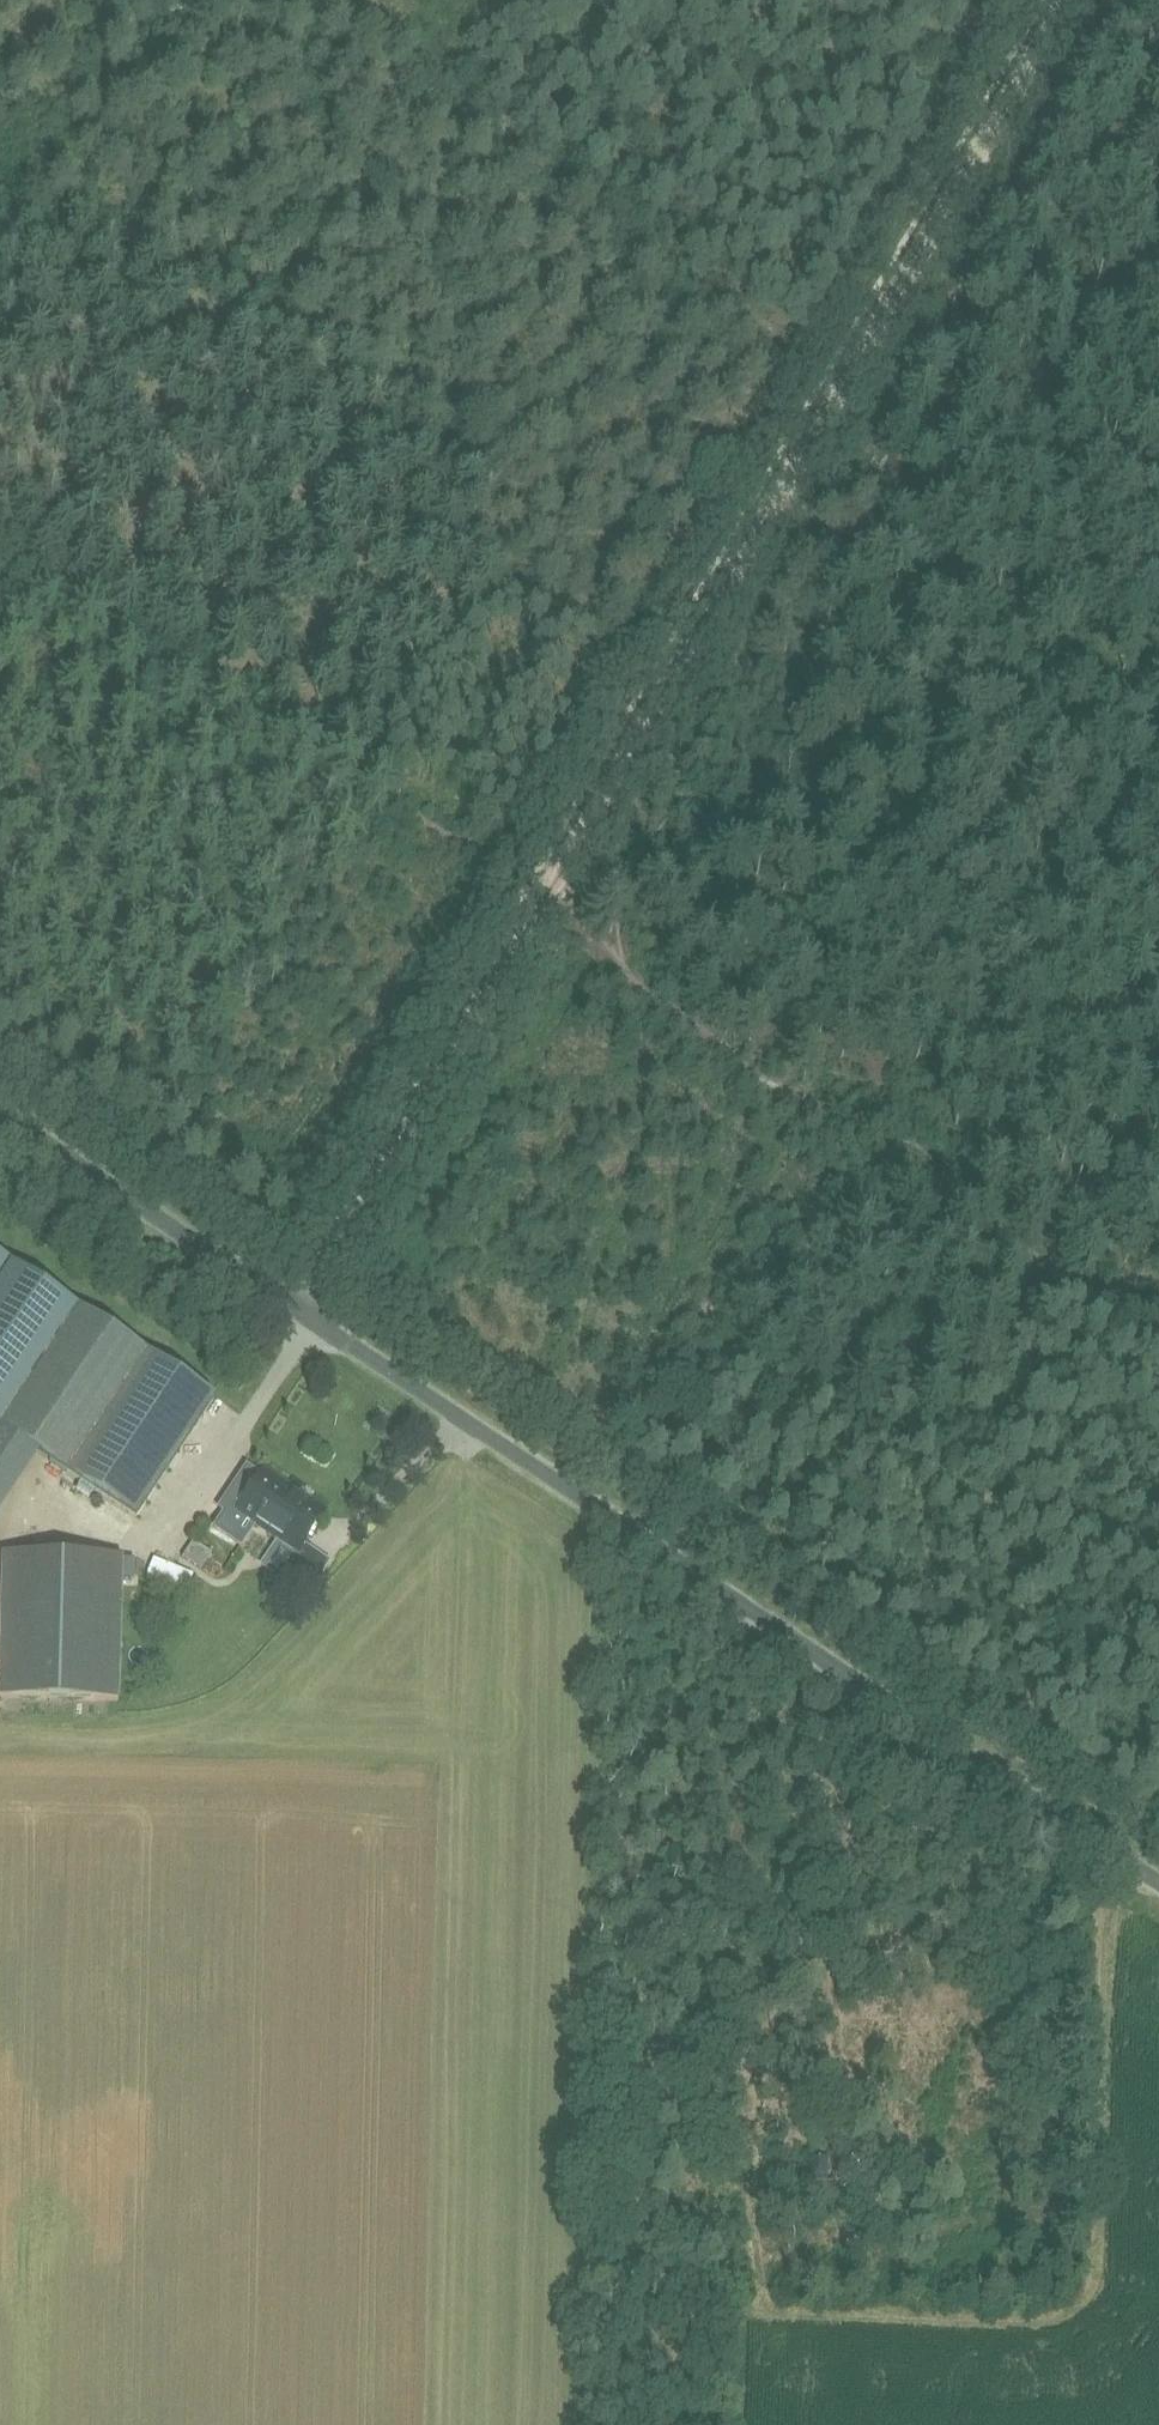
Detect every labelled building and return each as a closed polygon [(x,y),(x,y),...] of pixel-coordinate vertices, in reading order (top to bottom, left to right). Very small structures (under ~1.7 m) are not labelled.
[(69,1305),(0,1258),(0,1406),(69,1305)] [(214,1400),(69,1305),(0,1406),(0,1433),(31,1453),(135,1520),(214,1400)] [(31,1453),(0,1433),(0,1499),(31,1453)] [(256,1524),(277,1538),(260,1564),(280,1577),(308,1596),(328,1565),(301,1547),(325,1512),(264,1472),(256,1485),(242,1476),(224,1502),(239,1511),(234,1519),(252,1531),(256,1524)] [(201,1571),(212,1554),(193,1541),(182,1559),(201,1571)] [(122,1558),(1,1554),(0,1611),(0,1699),(119,1703),(122,1558)] [(1098,1895),(1098,1878),(1086,1879),(1086,1895),(1098,1895)] [(828,2181),(828,2157),(810,2157),(810,2181),(828,2181)]
